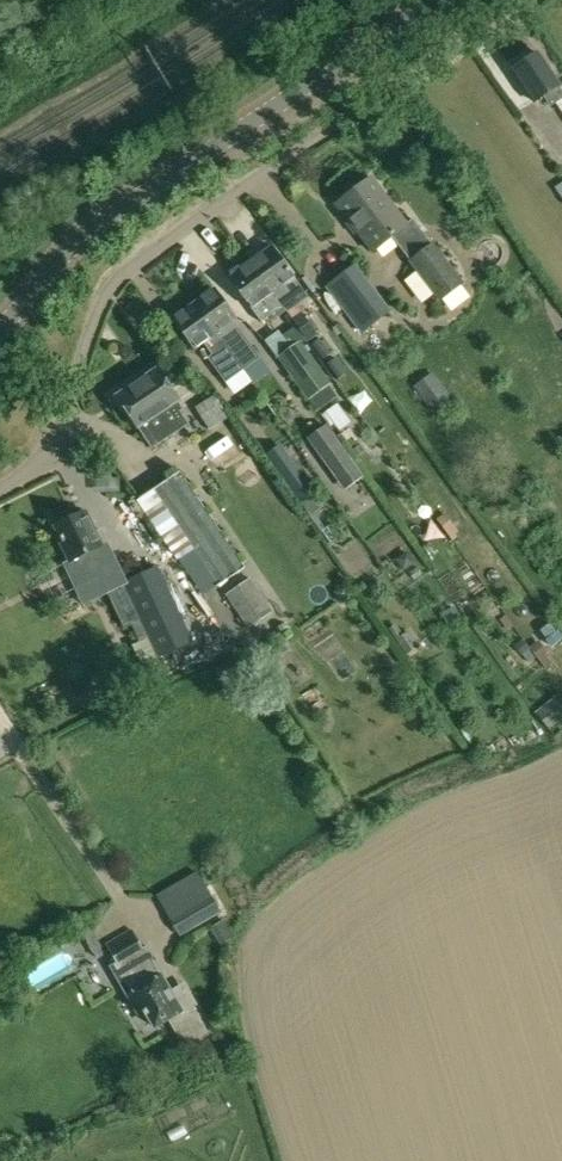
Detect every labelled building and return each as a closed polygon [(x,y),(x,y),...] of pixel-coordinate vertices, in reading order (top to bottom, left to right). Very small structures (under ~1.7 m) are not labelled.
[(534,101),(543,95),(550,106),(561,98),(561,91),(558,85),(538,54),(513,70),(534,101)] [(372,252),(392,237),(410,260),(431,243),(412,220),(407,225),(372,178),(336,205),(372,252)] [(432,242),(431,243),(410,260),(407,262),(439,303),(464,283),(432,242)] [(270,247),(249,263),(281,308),(303,292),(294,281),(270,247)] [(249,263),(229,278),(262,322),(281,308),(249,263)] [(385,315),(350,270),(327,287),(362,332),(385,315)] [(213,290),(194,304),(228,349),(226,350),(242,371),(255,362),(245,348),(246,337),(234,321),(235,320),(213,290)] [(194,304),(172,320),(194,350),(204,343),(212,355),(209,358),(227,383),(242,371),(226,350),(228,349),(194,304)] [(291,319),(307,342),(317,334),(301,312),(291,319)] [(279,330),(264,341),(307,401),(309,399),(318,412),(338,398),(329,385),(331,383),(301,341),(292,348),(279,330)] [(331,355),(319,340),(310,346),(321,362),(331,355)] [(337,381),(346,374),(335,359),(325,366),(337,381)] [(116,396),(138,428),(152,448),(187,424),(179,411),(182,409),(177,402),(178,402),(156,370),(116,396)] [(324,425),(307,438),(345,491),(363,478),(324,425)] [(269,454),(304,501),(316,492),(281,445),(269,454)] [(136,501),(201,596),(244,568),(179,473),(136,501)] [(450,537),(463,526),(450,509),(437,520),(450,537)] [(100,580),(114,574),(83,511),(55,525),(64,542),(62,543),(72,563),(73,562),(76,571),(92,563),(100,580)] [(414,562),(407,552),(397,559),(404,569),(414,562)] [(122,581),(140,621),(123,629),(148,682),(200,658),(156,564),(122,581)] [(225,595),(248,629),(273,612),(250,578),(225,595)] [(341,600),(351,594),(344,584),(334,591),(341,600)] [(460,616),(454,608),(442,616),(448,624),(460,616)] [(396,624),(390,629),(407,654),(420,645),(410,630),(404,635),(396,624)] [(541,631),(552,646),(561,639),(551,624),(541,631)] [(276,654),(289,645),(280,633),(268,641),(276,654)] [(514,647),(521,656),(528,650),(522,641),(514,647)] [(547,655),(538,642),(530,648),(545,669),(552,664),(546,656),(547,655)] [(215,671),(225,689),(239,682),(229,663),(215,671)] [(104,704),(97,690),(85,696),(92,710),(104,704)] [(548,730),(561,719),(561,700),(558,695),(535,713),(548,730)] [(156,895),(180,937),(233,906),(219,880),(214,882),(205,866),(156,895)] [(232,940),(222,922),(211,928),(221,946),(232,940)] [(104,952),(90,928),(83,932),(97,956),(104,952)] [(131,929),(104,944),(115,963),(113,964),(130,994),(128,995),(138,1012),(143,1010),(153,1028),(169,1018),(184,1044),(205,1032),(191,1008),(196,1005),(188,991),(174,999),(160,976),(144,948),(143,949),(131,929)]
